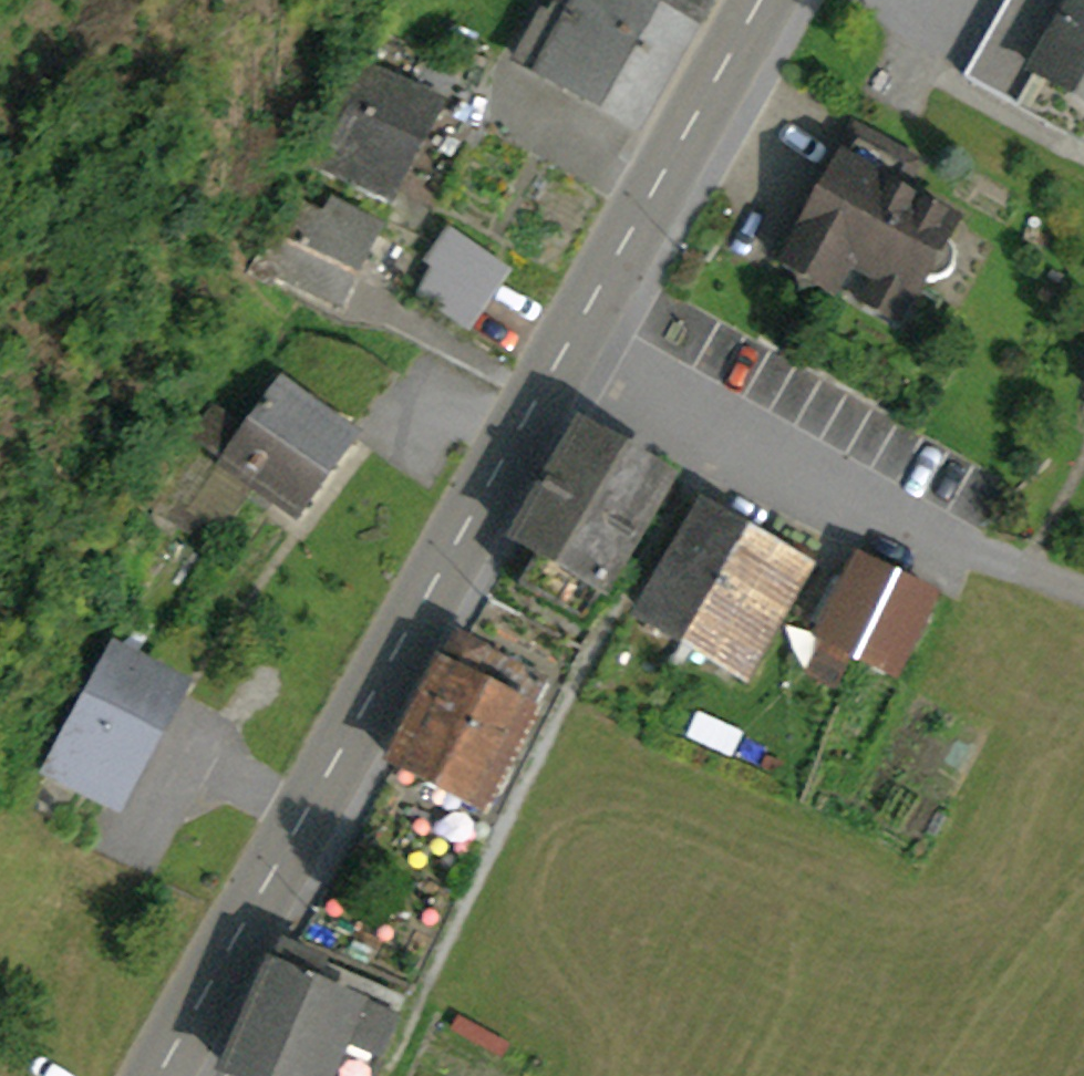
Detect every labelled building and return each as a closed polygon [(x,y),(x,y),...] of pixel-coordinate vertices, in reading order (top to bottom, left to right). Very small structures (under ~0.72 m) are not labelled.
[(637,125),(692,27),(645,0),(567,0),(579,6),(566,29),(544,16),(519,59),(637,125)] [(692,27),(707,0),(645,0),(692,27)] [(1001,13),(965,77),(1067,134),(1083,103),(1083,0),(1030,0),(1033,2),(1020,24),(1001,13)] [(1033,2),(1030,0),(1009,0),(1001,13),(1020,24),(1033,2)] [(353,66),(307,162),(387,203),(438,106),(353,66)] [(1067,134),(1083,143),(1083,103),(1067,134)] [(897,189),(910,165),(856,135),(783,265),(832,293),(849,261),(873,274),(915,298),(925,280),(937,281),(948,276),(956,259),(947,241),(957,223),(897,189)] [(273,286),(282,270),(337,298),(375,224),(332,202),(324,217),(292,201),(262,257),(257,255),(247,273),(273,286)] [(491,270),(473,294),(432,264),(418,296),(465,331),(511,271),(451,226),(444,235),(491,270)] [(432,264),(473,294),(491,270),(444,235),(427,259),(432,264)] [(857,302),(899,326),(915,298),(873,274),(857,302)] [(355,437),(351,434),(394,373),(357,346),(315,336),(225,461),(197,440),(165,484),(194,506),(225,463),(294,518),(355,437)] [(604,590),(668,481),(580,429),(516,539),(540,553),(521,586),(571,616),(591,583),(604,590)] [(726,593),(754,559),(765,538),(709,507),(646,616),(697,645),(726,593)] [(748,675),(811,564),(765,538),(754,559),(726,593),(697,645),(748,675)] [(863,556),(825,633),(860,651),(899,573),(863,556)] [(897,671),(939,592),(899,573),(860,651),(897,671)] [(571,616),(584,623),(604,590),(591,583),(571,616)] [(483,808),(547,683),(457,636),(393,761),(483,808)] [(56,754),(124,792),(182,688),(142,664),(112,648),(54,753),(56,754)] [(113,811),(124,792),(56,754),(45,773),(113,811)] [(403,999),(284,948),(230,1068),(249,1075),(322,1075),(323,1074),(333,1045),(376,1060),(403,999)] [(328,1075),(369,1075),(376,1060),(333,1045),(323,1074),(328,1075)]
